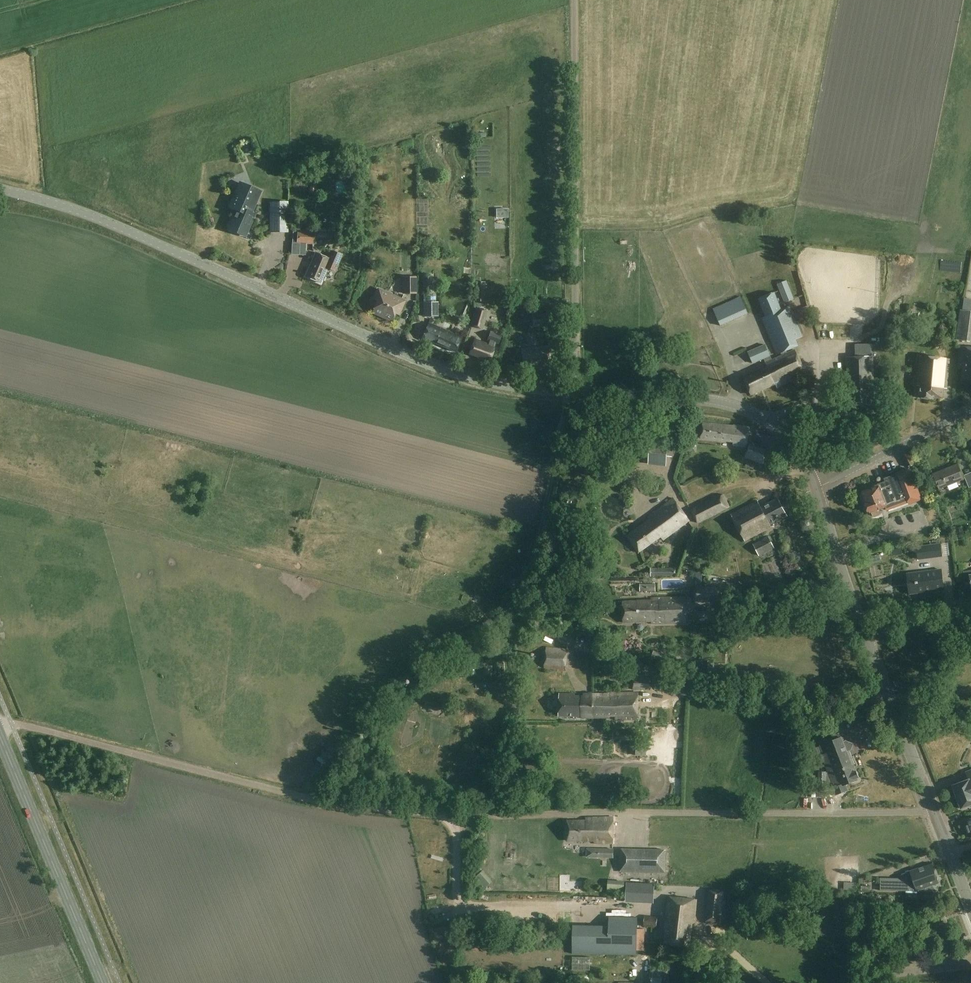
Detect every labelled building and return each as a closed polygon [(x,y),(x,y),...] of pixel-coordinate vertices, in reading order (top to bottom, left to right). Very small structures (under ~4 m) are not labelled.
[(249,188),(243,185),(239,186),(237,192),(238,194),(235,195),(231,206),(232,209),(234,210),(234,211),(237,212),(235,217),(233,220),(232,221),(229,227),(230,231),(237,233),(238,233),(245,236),(254,215),(251,213),(255,204),(254,201),(257,200),(260,192),(253,189),(250,190),(249,188)] [(288,232),(288,202),(269,202),(269,233),(288,232)] [(305,226),(305,232),(293,231),(293,248),(297,249),(296,254),(304,254),(305,244),(315,245),(315,237),(328,238),(329,230),(316,229),(313,229),(314,226),(305,226)] [(342,256),(332,251),(329,259),(316,253),(305,277),(321,283),(327,268),(335,272),(342,256)] [(417,294),(417,277),(402,277),(402,294),(417,294)] [(432,294),(432,277),(423,277),(424,294),(432,294)] [(485,282),(476,281),(475,302),(485,302),(485,282)] [(794,299),(787,281),(777,284),(785,303),(794,299)] [(405,300),(378,288),(374,298),(378,299),(373,312),(392,320),(397,309),(401,311),(405,300)] [(782,310),(774,293),(759,299),(766,317),(762,319),(777,355),(796,347),(794,341),(802,337),(789,307),(782,310)] [(748,313),(741,297),(713,309),(720,325),(748,313)] [(964,298),(962,310),(960,310),(956,340),(970,342),(970,299),(964,298)] [(439,318),(438,302),(423,302),(424,318),(439,318)] [(488,311),(476,308),(470,326),(483,329),(488,311)] [(462,337),(429,323),(421,340),(434,345),(435,344),(455,352),(462,337)] [(488,345),(474,340),(469,354),(489,362),(494,347),(493,347),(495,342),(499,343),(503,334),(491,330),(488,339),(490,340),(488,345)] [(870,357),(870,344),(854,345),(855,357),(846,357),(847,399),(855,399),(855,406),(875,405),(873,356),(870,357)] [(772,360),(765,345),(748,352),(753,364),(764,359),(767,367),(743,377),(751,395),(775,384),(777,388),(806,375),(795,350),(772,360)] [(551,368),(549,347),(523,350),(526,369),(538,368),(538,370),(551,368)] [(960,347),(960,367),(963,367),(963,380),(970,380),(970,348),(960,347)] [(947,389),(950,359),(920,356),(917,386),(920,386),(919,398),(934,400),(934,398),(943,399),(944,389),(947,389)] [(734,426),(703,423),(701,438),(734,442),(733,445),(746,447),(750,427),(734,425),(734,426)] [(652,438),(650,462),(668,464),(669,455),(673,455),(674,444),(669,443),(669,439),(652,438)] [(745,458),(764,464),(769,450),(750,443),(745,458)] [(963,479),(958,465),(933,475),(939,489),(963,479)] [(923,500),(910,467),(898,472),(899,474),(885,479),(886,482),(878,485),(878,487),(863,493),(867,504),(866,505),(868,512),(870,511),(870,513),(871,513),(873,517),(881,514),(879,510),(886,507),(887,510),(909,502),(911,505),(923,500)] [(730,507),(723,494),(691,510),(698,524),(730,507)] [(690,521),(674,499),(648,517),(650,520),(628,536),(640,553),(661,537),(663,540),(690,521)] [(787,517),(778,499),(761,507),(758,502),(731,515),(745,541),(771,527),(770,525),(787,517)] [(775,548),(769,537),(753,544),(759,556),(775,548)] [(934,543),(922,544),(924,556),(935,555),(934,543)] [(651,577),(676,577),(676,568),(651,568),(651,577)] [(933,571),(907,574),(910,594),(936,591),(933,571)] [(722,602),(722,587),(694,587),(694,602),(722,602)] [(687,623),(686,597),(651,598),(650,601),(623,602),(624,623),(651,622),(652,624),(687,623)] [(567,649),(545,647),(543,668),(565,670),(567,649)] [(652,690),(652,677),(632,678),(633,690),(652,690)] [(594,694),(592,718),(615,718),(615,720),(637,720),(638,693),(609,693),(609,694),(594,694)] [(581,718),(592,718),(594,694),(559,694),(559,716),(581,717),(581,718)] [(821,755),(827,771),(851,762),(847,752),(851,750),(852,747),(846,745),(846,744),(845,741),(843,742),(841,737),(820,745),(824,755),(821,755)] [(851,762),(827,771),(828,772),(819,772),(819,790),(826,790),(826,784),(832,782),(834,788),(833,788),(836,796),(848,791),(846,785),(858,780),(857,778),(859,778),(857,771),(855,772),(851,762)] [(965,771),(969,780),(953,786),(961,809),(970,805),(970,769),(965,771)] [(614,843),(613,818),(586,818),(586,821),(567,821),(567,841),(595,841),(595,843),(614,843)] [(613,849),(595,848),(594,857),(613,858),(613,849)] [(666,850),(620,849),(620,872),(666,873),(666,850)] [(938,883),(931,864),(911,872),(914,879),(881,879),(881,890),(908,891),(918,890),(938,883)] [(625,881),(608,880),(607,892),(624,894),(625,881)] [(725,891),(709,889),(705,923),(721,925),(725,891)] [(696,899),(668,896),(665,929),(666,929),(664,944),(690,946),(692,923),(694,924),(696,899)] [(638,929),(638,917),(610,917),(610,926),(573,925),(572,954),(637,955),(637,950),(645,950),(645,929),(638,929)] [(907,938),(905,928),(892,930),(894,940),(907,938)] [(651,967),(649,978),(646,978),(645,982),(668,982),(670,969),(651,967)]
